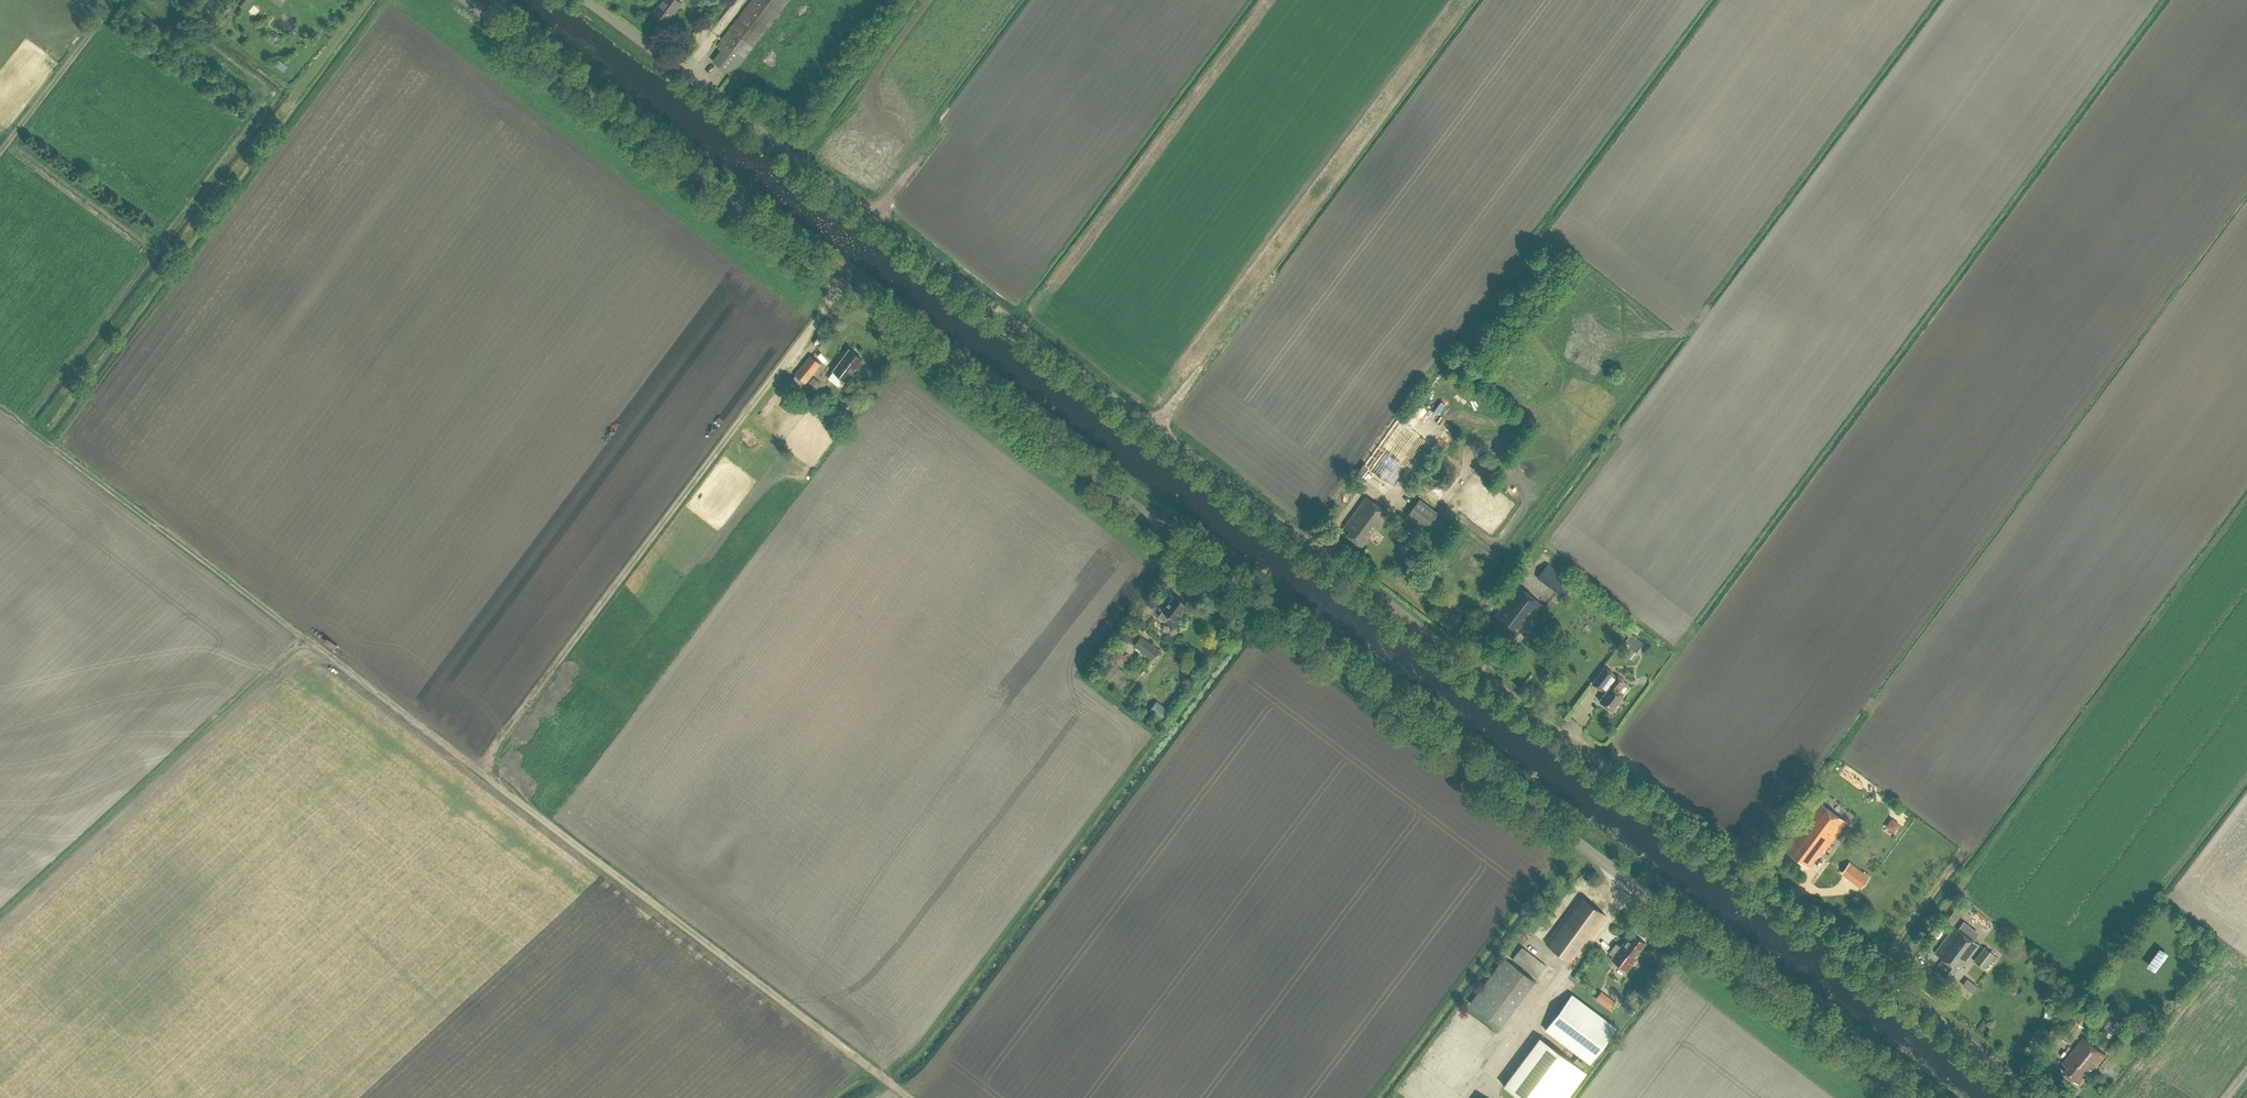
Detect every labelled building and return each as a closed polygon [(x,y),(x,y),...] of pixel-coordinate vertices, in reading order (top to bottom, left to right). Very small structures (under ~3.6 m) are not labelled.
[(653,13),(666,23),(682,2),(679,0),(662,0),(653,13)] [(731,75),(788,0),(752,0),(717,46),(722,49),(713,61),(731,75)] [(850,349),(839,364),(834,371),(840,375),(845,369),(850,373),(862,358),(850,349)] [(822,365),(810,355),(793,375),(805,385),(822,365)] [(804,399),(806,395),(787,380),(784,384),(804,399)] [(1367,458),(1395,478),(1424,439),(1396,418),(1367,458)] [(1349,531),(1347,534),(1362,545),(1374,528),(1377,530),(1389,514),(1366,497),(1344,527),(1349,531)] [(1405,517),(1438,542),(1452,524),(1419,498),(1405,517)] [(1556,589),(1564,595),(1572,584),(1564,579),(1556,589)] [(1518,585),(1491,621),(1497,625),(1493,631),(1508,642),(1514,634),(1516,635),(1520,630),(1521,631),(1534,613),(1540,617),(1548,608),(1518,585)] [(1158,616),(1174,628),(1179,622),(1174,619),(1186,604),(1174,595),(1162,610),(1158,616)] [(1631,633),(1624,643),(1637,653),(1644,643),(1631,633)] [(1132,645),(1152,660),(1159,650),(1140,635),(1132,645)] [(1599,701),(1611,710),(1623,695),(1616,691),(1623,681),(1616,675),(1615,677),(1612,675),(1613,673),(1604,667),(1592,683),(1601,690),(1602,688),(1606,691),(1599,701)] [(623,710),(629,699),(624,695),(617,707),(623,710)] [(1159,721),(1168,709),(1157,700),(1148,712),(1159,721)] [(1786,844),(1812,862),(1820,851),(1822,852),(1825,846),(1827,847),(1837,833),(1840,836),(1842,833),(1839,831),(1846,821),(1817,800),(1786,844)] [(1886,826),(1894,831),(1899,824),(1891,818),(1886,826)] [(1851,878),(1858,869),(1849,862),(1842,871),(1851,878)] [(1580,895),(1545,942),(1570,961),(1605,914),(1580,895)] [(1962,913),(1964,909),(1958,904),(1955,908),(1962,913)] [(1935,969),(1954,983),(1965,967),(1962,965),(1978,944),(1984,935),(1998,945),(2007,951),(2013,942),(2005,936),(1992,926),(1977,915),(1977,916),(1966,908),(1962,914),(1965,917),(1957,928),(1954,926),(1935,952),(1943,958),(1935,969)] [(1618,964),(1627,971),(1636,959),(1634,957),(1645,942),(1632,933),(1627,939),(1626,938),(1620,946),(1616,943),(1609,952),(1620,961),(1618,964)] [(1503,956),(1468,1002),(1500,1026),(1535,980),(1517,966),(1520,962),(1537,975),(1546,963),(1521,944),(1509,960),(1503,956)] [(1973,960),(1988,971),(2001,955),(1996,951),(1994,953),(1985,946),(1973,960)] [(1545,1029),(1589,1062),(1617,1026),(1572,993),(1545,1029)] [(2097,1013),(2085,1004),(2059,1036),(2067,1042),(2081,1025),(2084,1028),(2097,1013)] [(2097,1028),(2107,1036),(2119,1022),(2108,1014),(2097,1028)] [(1519,1097),(1566,1097),(1586,1071),(1538,1036),(1502,1086),(1519,1097)] [(2068,1066),(2064,1071),(2078,1083),(2090,1068),(2092,1069),(2104,1054),(2083,1037),(2063,1062),(2068,1066)]
